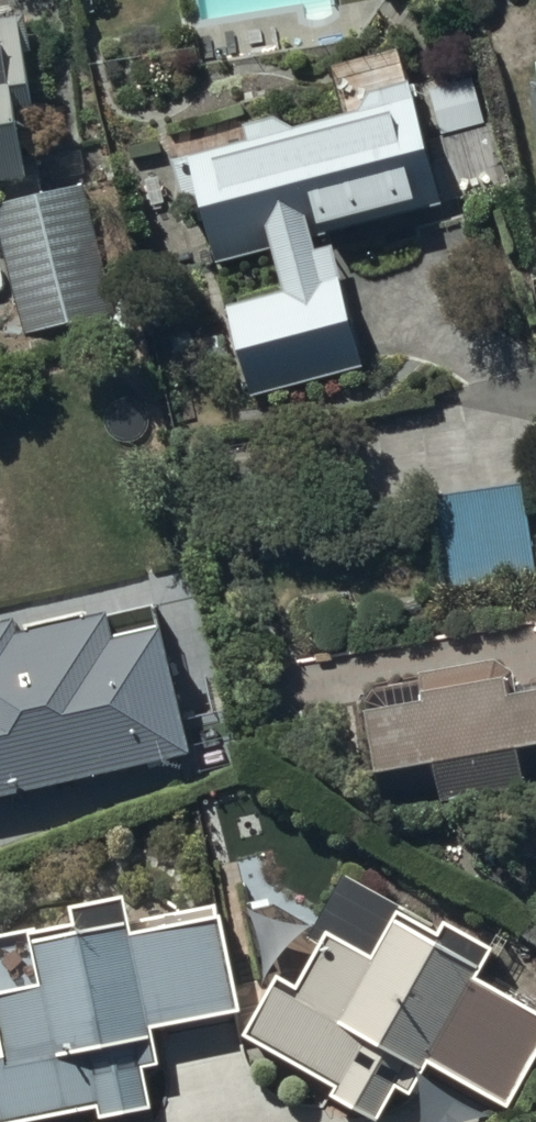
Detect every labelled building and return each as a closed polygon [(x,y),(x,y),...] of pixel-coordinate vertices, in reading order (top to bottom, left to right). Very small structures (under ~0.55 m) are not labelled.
[(33,187),(22,121),(38,118),(29,61),(34,60),(28,29),(0,34),(0,193),(33,187)] [(479,79),(433,91),(445,139),(491,128),(479,79)] [(203,214),(217,268),(274,254),(285,298),(226,313),(248,399),(365,369),(335,252),(321,256),(317,241),(441,209),(411,92),(361,105),(365,120),(292,138),(287,118),(243,130),(249,152),(171,172),(183,219),(203,214)] [(0,213),(0,236),(24,341),(114,320),(85,193),(0,213)] [(414,506),(435,603),(535,581),(535,580),(516,485),(414,506)] [(191,761),(163,638),(120,648),(114,624),(23,645),(20,635),(0,640),(0,805),(191,761)] [(373,718),(386,804),(444,795),(446,809),(533,795),(531,780),(535,779),(535,700),(515,703),(509,668),(422,682),(427,710),(373,718)] [(478,984),(493,959),(447,931),(442,939),(351,885),(315,946),(324,951),(299,993),(284,984),(250,1041),(340,1095),(335,1105),(363,1121),(384,1121),(400,1094),(412,1100),(432,1067),(506,1112),(535,1062),(535,1019),(478,984)] [(37,944),(35,936),(0,943),(0,1033),(6,1061),(0,1062),(0,1121),(47,1121),(104,1110),(107,1121),(125,1121),(157,1115),(148,1071),(162,1068),(156,1036),(240,1019),(218,912),(131,930),(127,909),(76,920),(79,935),(37,944)]
